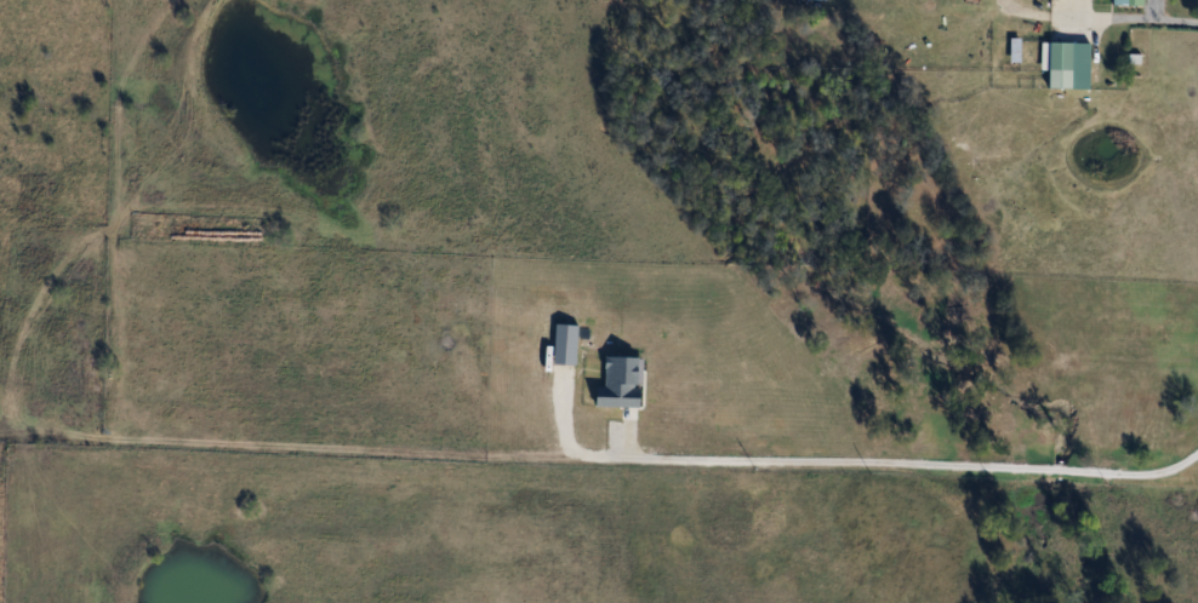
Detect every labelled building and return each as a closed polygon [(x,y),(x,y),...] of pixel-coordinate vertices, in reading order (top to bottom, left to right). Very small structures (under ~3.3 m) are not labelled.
[(1042,69),(1049,69),(1049,88),(1094,88),(1094,42),(1042,42),(1042,69)]
